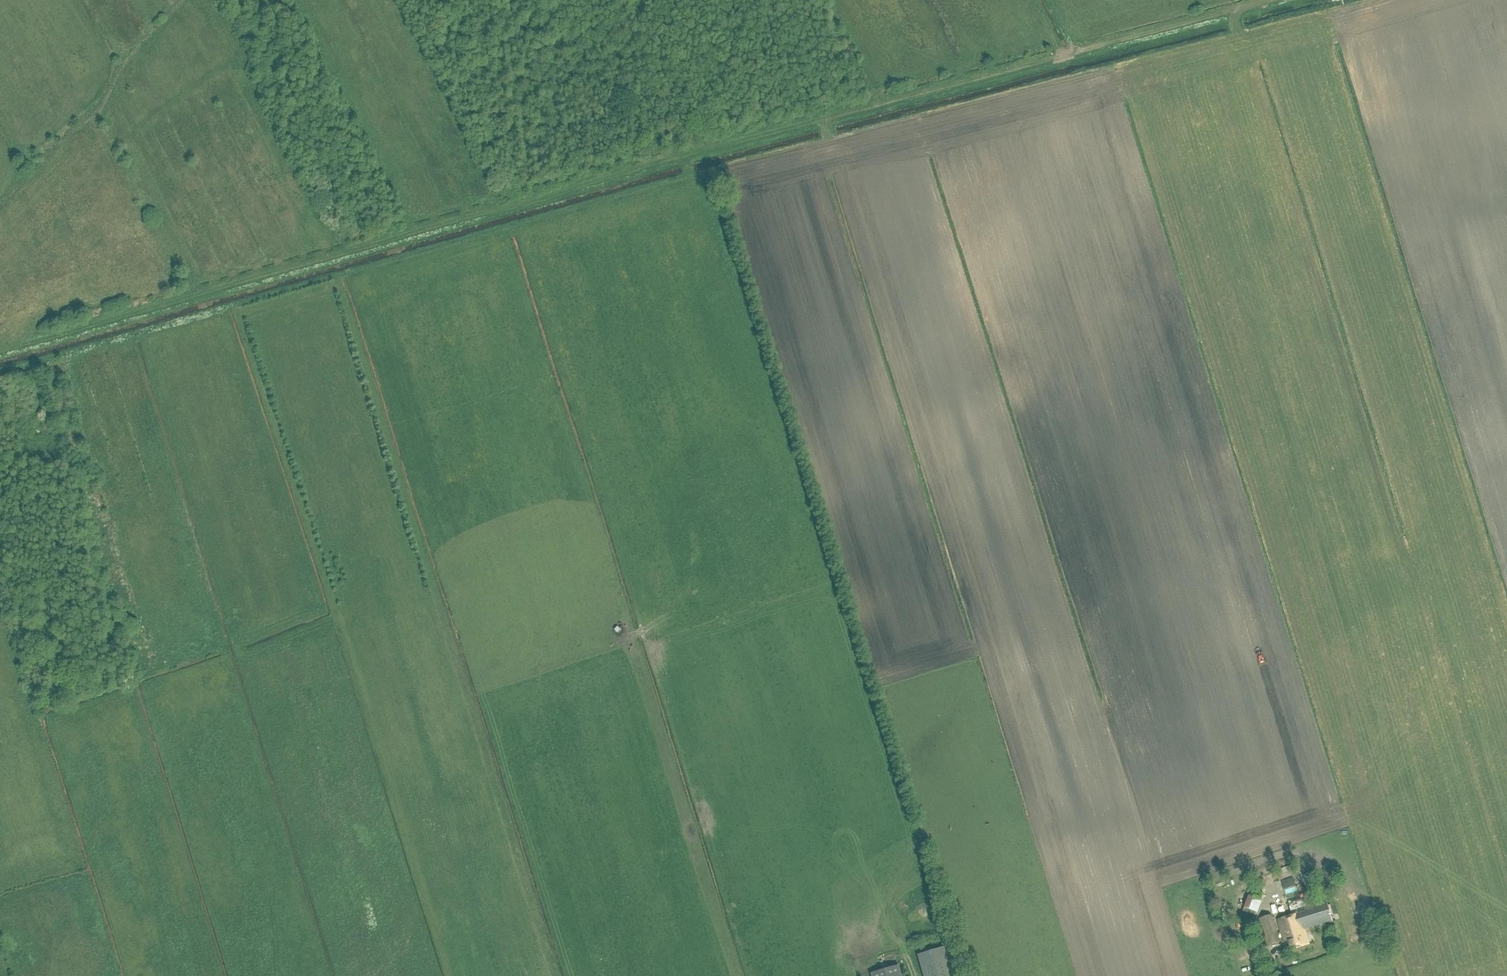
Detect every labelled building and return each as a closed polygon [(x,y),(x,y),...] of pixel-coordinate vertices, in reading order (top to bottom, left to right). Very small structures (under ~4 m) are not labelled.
[(1292,916),(1291,916),(1278,920),(1284,939),(1287,938),(1291,950),(1309,944),(1304,929),(1333,920),(1327,900),(1307,906),(1305,898),(1300,899),(1293,878),(1281,882),(1292,916)] [(1258,913),(1262,900),(1249,896),(1244,908),(1258,913)] [(1268,946),(1281,942),(1272,915),(1259,918),(1261,926),(1263,925),(1266,936),(1265,937),(1268,946)] [(1236,920),(1237,929),(1250,926),(1248,917),(1236,920)] [(944,948),(917,955),(923,975),(952,975),(944,948)] [(871,975),(902,975),(899,965),(870,973),(871,975)]
